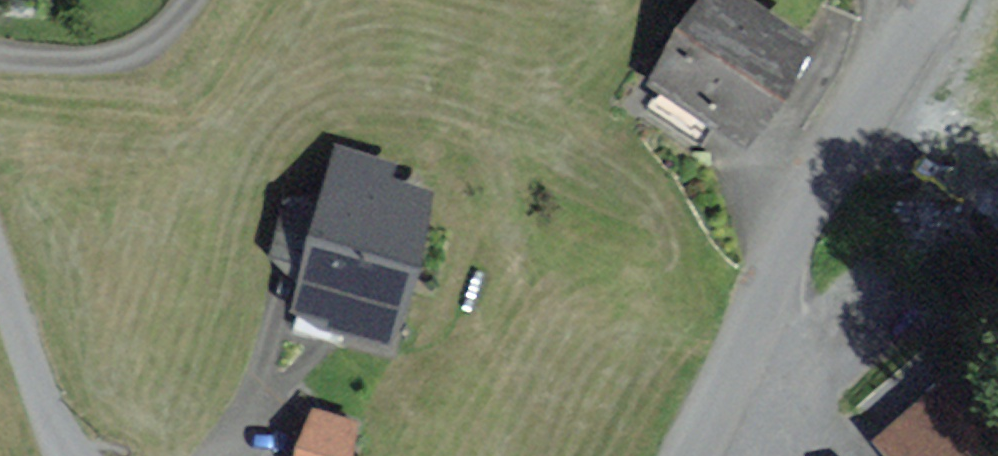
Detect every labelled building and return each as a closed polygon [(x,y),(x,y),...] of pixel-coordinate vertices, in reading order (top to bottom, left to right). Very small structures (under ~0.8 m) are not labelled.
[(732,0),(711,0),(658,85),(737,134),(796,39),(732,0)] [(386,166),(343,153),(296,311),(387,337),(427,201),(380,188),(386,166)] [(981,364),(885,450),(890,455),(997,455),(997,382),(981,364)] [(315,414),(304,455),(340,455),(349,423),(315,414)]
